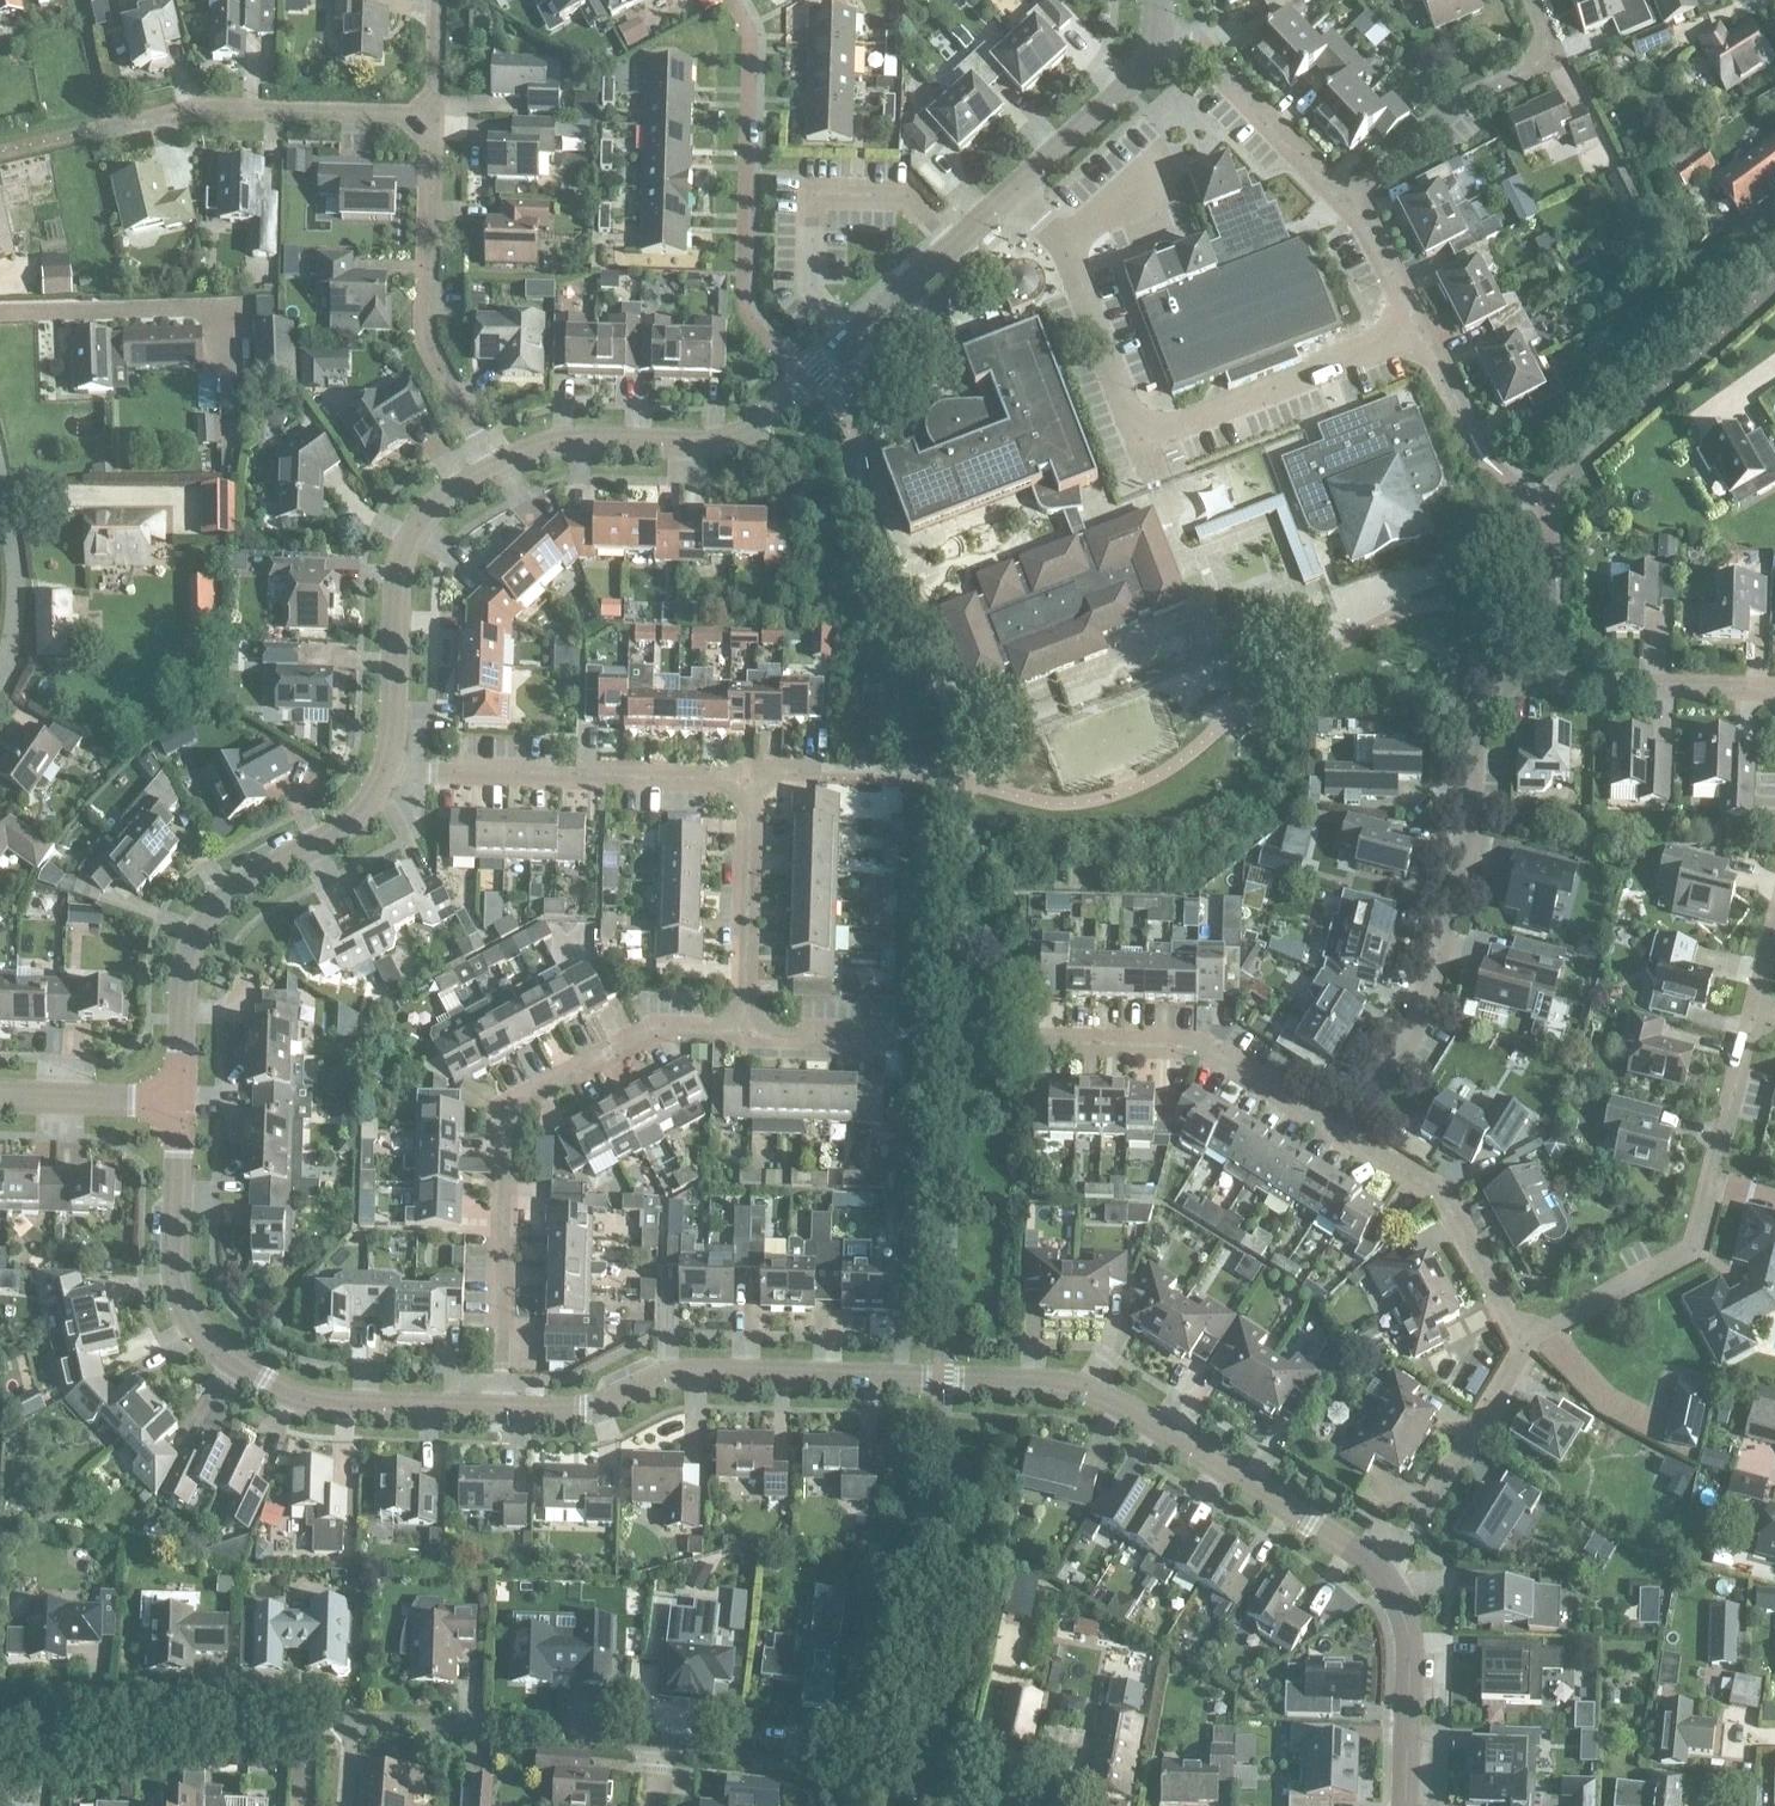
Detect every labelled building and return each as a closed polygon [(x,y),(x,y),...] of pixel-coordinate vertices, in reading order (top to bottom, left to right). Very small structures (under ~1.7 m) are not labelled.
[(24,12),(21,0),(0,0),(0,16),(24,12)] [(170,0),(143,0),(144,5),(139,13),(141,20),(124,24),(135,71),(147,68),(149,72),(168,68),(167,63),(163,43),(180,39),(170,0)] [(216,13),(214,58),(244,58),(245,26),(260,27),(261,0),(236,0),(235,14),(216,13)] [(284,11),(306,12),(307,0),(285,0),(284,11)] [(346,21),(345,61),(381,62),(382,30),(387,31),(387,12),(363,12),(364,0),(333,0),(332,20),(346,21)] [(580,12),(589,29),(606,20),(596,0),(533,0),(539,11),(550,5),(560,23),(580,12)] [(644,0),(602,0),(612,17),(644,0)] [(1014,42),(1043,74),(1064,55),(1042,30),(1051,21),(1060,31),(1071,21),(1052,0),(1050,0),(1021,26),(1025,32),(1014,42)] [(1308,34),(1297,22),(1306,12),(1303,5),(1316,0),(1282,0),(1267,10),(1276,26),(1252,49),(1256,53),(1255,62),(1266,74),(1308,34)] [(1267,10),(1282,0),(1262,0),(1267,10)] [(1482,13),(1476,0),(1400,0),(1404,10),(1422,2),(1436,33),(1482,13)] [(1576,1),(1571,3),(1584,35),(1613,22),(1620,38),(1651,24),(1641,0),(1631,0),(1620,4),(1618,0),(1575,0),(1576,1)] [(1663,26),(1700,10),(1699,10),(1722,0),(1652,0),(1663,26)] [(1772,14),(1774,13),(1774,0),(1766,0),(1772,14)] [(810,45),(855,47),(856,14),(811,12),(810,45)] [(640,20),(619,30),(628,50),(649,40),(640,20)] [(1719,26),(1698,40),(1705,51),(1703,52),(1728,91),(1772,63),(1750,23),(1727,38),(1719,26)] [(1319,46),(1308,34),(1266,74),(1277,85),(1287,85),(1291,89),(1315,66),(1325,77),(1350,53),(1335,38),(1319,46)] [(886,48),(897,48),(898,35),(886,35),(886,48)] [(989,42),(971,58),(991,80),(1002,71),(1022,93),(1043,74),(1014,42),(1004,52),(989,42)] [(809,77),(854,78),(855,47),(810,45),(809,77)] [(897,48),(886,48),(886,60),(897,60),(897,48)] [(1314,125),(1325,136),(1367,96),(1356,84),(1365,69),(1350,53),(1325,77),(1336,88),(1311,111),(1315,115),(1314,125)] [(962,90),(951,100),(980,132),(1001,112),(981,90),(991,80),(971,58),(953,75),(962,90)] [(560,84),(546,84),(547,61),(493,59),(492,97),(529,98),(529,112),(559,113),(560,84)] [(646,95),(691,96),(692,64),(647,62),(646,95)] [(808,108),(853,110),(854,78),(809,77),(808,108)] [(603,94),(614,94),(614,81),(604,81),(603,94)] [(575,121),(596,122),(597,95),(575,94),(575,121)] [(614,94),(603,94),(603,106),(613,106),(614,94)] [(691,96),(646,95),(645,127),(690,128),(691,96)] [(1379,108),(1367,96),(1325,136),(1336,148),(1346,148),(1350,152),(1374,128),(1385,139),(1409,116),(1394,100),(1379,108)] [(1581,110),(1565,117),(1557,97),(1538,105),(1538,107),(1509,120),(1524,155),(1571,135),(1577,148),(1594,141),(1581,110)] [(884,110),(895,111),(896,98),(884,98),(884,110)] [(959,151),(980,132),(951,100),(941,109),(935,105),(905,132),(925,154),(936,144),(927,135),(936,126),(959,151)] [(853,110),(808,108),(807,141),(852,143),(853,110)] [(895,111),(884,110),(884,123),(895,124),(895,111)] [(513,120),(512,141),(491,140),(489,181),(538,182),(539,157),(555,157),(556,138),(556,122),(513,120)] [(556,138),(575,139),(591,139),(591,123),(576,123),(556,122),(556,138)] [(690,128),(645,127),(644,158),(689,159),(690,128)] [(1716,184),(1741,218),(1774,193),(1774,140),(1716,184)] [(565,147),(571,167),(585,163),(579,144),(565,147)] [(601,157),(612,157),(612,144),(602,144),(601,157)] [(1694,160),(1685,147),(1671,158),(1679,171),(1694,160)] [(313,155),(285,153),(284,174),(312,175),(313,155)] [(612,157),(601,157),(601,169),(612,169),(612,157)] [(689,159),(644,158),(643,189),(688,191),(689,159)] [(1413,232),(1451,212),(1445,200),(1458,188),(1452,176),(1464,170),(1459,159),(1421,180),(1427,193),(1400,207),(1413,232)] [(1220,243),(1206,248),(1215,272),(1290,244),(1275,205),(1267,208),(1260,188),(1252,191),(1248,180),(1235,185),(1226,162),(1190,175),(1204,211),(1207,210),(1220,243)] [(222,165),(221,194),(207,193),(207,212),(221,212),(220,223),(254,224),(253,257),(275,257),(276,207),(261,207),(262,166),(222,165)] [(342,198),(341,219),(393,221),(394,187),(353,186),(354,169),(321,168),(320,197),(342,198)] [(165,199),(158,171),(128,178),(130,185),(119,187),(114,194),(122,225),(131,231),(146,228),(152,218),(160,216),(163,229),(192,222),(185,194),(165,199)] [(1630,219),(1645,211),(1624,173),(1609,181),(1630,219)] [(688,191),(643,189),(642,221),(687,222),(688,191)] [(12,255),(0,201),(0,258),(12,255)] [(1467,204),(1451,212),(1413,232),(1427,258),(1454,244),(1460,256),(1486,242),(1503,233),(1495,218),(1479,227),(1467,204)] [(518,207),(517,223),(488,223),(487,265),(536,266),(537,231),(548,232),(549,208),(518,207)] [(599,220),(610,220),(610,207),(599,207),(599,220)] [(610,220),(599,220),(599,232),(610,233),(610,220)] [(687,222),(642,221),(641,254),(686,255),(687,222)] [(1215,272),(1206,248),(1205,244),(1178,254),(1175,251),(1172,249),(1168,247),(1163,247),(1159,249),(1156,251),(1153,254),(1152,258),(1152,261),(1152,264),(1125,274),(1172,396),(1223,377),(1228,390),(1302,362),(1296,349),(1342,331),(1306,237),(1290,244),(1215,272)] [(1498,264),(1486,242),(1460,256),(1466,269),(1439,283),(1453,308),(1491,288),(1484,276),(1498,264)] [(299,249),(285,249),(285,278),(299,278),(299,249)] [(333,280),(332,316),(332,332),(334,332),(339,338),(359,338),(367,330),(384,330),(385,326),(389,321),(390,305),(385,300),(386,277),(350,276),(351,258),(319,257),(319,280),(333,280)] [(1038,292),(1040,286),(1039,279),(1035,274),(1030,271),(1024,269),(1018,270),(1013,274),(1009,279),(1008,285),(1009,290),(1003,292),(1011,313),(1032,305),(1030,300),(1035,297),(1038,292)] [(70,270),(40,271),(41,298),(70,297),(70,270)] [(601,289),(614,289),(614,274),(602,274),(601,289)] [(1620,312),(1636,303),(1621,274),(1605,283),(1620,312)] [(699,286),(699,276),(685,276),(685,285),(699,286)] [(1497,301),(1491,288),(1453,308),(1466,334),(1493,320),(1499,332),(1526,318),(1515,297),(1497,301)] [(725,376),(729,323),(730,295),(719,295),(718,319),(722,319),(722,323),(714,322),(696,322),(695,336),(683,336),(682,381),(700,381),(700,375),(711,376),(711,375),(725,376)] [(254,327),(256,390),(296,389),(294,326),(274,327),(274,299),(257,300),(258,327),(254,327)] [(1339,309),(1342,317),(1349,314),(1346,307),(1339,309)] [(1648,323),(1639,307),(1624,316),(1633,331),(1648,323)] [(1531,345),(1537,340),(1526,318),(1499,332),(1506,345),(1479,359),(1492,384),(1538,360),(1531,345)] [(543,320),(504,319),(503,321),(479,320),(478,361),(503,362),(502,376),(541,378),(543,320)] [(576,378),(596,378),(597,333),(585,333),(586,320),(555,319),(553,371),(576,372),(576,378)] [(614,373),(639,374),(641,321),(610,320),(609,334),(597,333),(596,378),(614,379),(614,373)] [(662,381),(682,381),(683,336),(671,335),(671,322),(641,321),(639,374),(662,375),(662,381)] [(113,391),(112,366),(125,366),(125,370),(203,367),(201,329),(123,332),(123,336),(111,337),(111,335),(73,337),(75,392),(113,391)] [(1050,516),(1052,516),(1063,515),(1066,525),(1080,520),(1070,494),(1098,484),(1038,330),(987,349),(983,336),(982,336),(964,358),(963,359),(975,391),(978,390),(985,408),(949,411),(944,413),(939,415),(935,418),(931,423),(929,428),(928,433),(928,438),(930,443),(932,447),(882,466),(909,536),(1030,490),(1037,508),(1038,509),(1039,511),(1041,513),(1042,514),(1046,516),(1050,516)] [(349,371),(348,355),(303,356),(302,388),(319,389),(319,372),(349,371)] [(1538,360),(1492,384),(1505,410),(1527,399),(1534,411),(1565,395),(1554,373),(1546,374),(1538,360)] [(405,381),(378,398),(373,390),(337,413),(371,465),(407,442),(398,428),(424,411),(405,381)] [(1441,476),(1440,474),(1416,411),(1402,416),(1396,400),(1318,430),(1324,445),(1281,462),(1305,526),(1307,528),(1308,531),(1311,533),(1312,534),(1314,535),(1316,536),(1318,537),(1321,538),(1324,538),(1326,538),(1328,537),(1339,533),(1346,552),(1365,560),(1420,539),(1428,521),(1421,502),(1429,499),(1431,498),(1433,497),(1436,494),(1438,491),(1440,489),(1440,487),(1441,485),(1441,483),(1442,480),(1441,478),(1441,476)] [(217,418),(199,419),(201,446),(218,445),(217,418)] [(1730,497),(1751,485),(1757,496),(1774,486),(1774,462),(1759,435),(1745,443),(1735,425),(1701,445),(1704,451),(1698,454),(1709,473),(1715,470),(1730,497)] [(338,467),(312,430),(279,454),(277,520),(322,521),(323,477),(338,467)] [(93,467),(92,479),(113,478),(113,466),(93,467)] [(234,536),(233,488),(205,488),(205,536),(234,536)] [(1283,498),(1264,505),(1268,516),(1276,513),(1287,509),(1283,498)] [(625,555),(627,510),(596,509),(596,515),(562,514),(579,561),(595,562),(595,554),(625,555)] [(627,510),(625,555),(656,556),(656,563),(680,564),(681,518),(657,517),(657,511),(627,510)] [(735,558),(737,513),(706,512),(706,518),(681,518),(680,564),(705,564),(705,557),(735,558)] [(737,513),(735,558),(765,559),(764,568),(791,568),(792,522),(767,521),(767,514),(737,513)] [(510,554),(541,587),(563,566),(568,572),(579,561),(562,514),(536,538),(532,534),(510,554)] [(1080,520),(1066,525),(1074,544),(1020,564),(1022,568),(1013,571),(1012,568),(977,581),(985,601),(976,604),(975,600),(941,613),(970,689),(1004,676),(1003,672),(1011,669),(1019,689),(1107,655),(1099,636),(1114,630),(1115,633),(1187,606),(1171,565),(1167,566),(1163,556),(1167,555),(1152,514),(1087,539),(1080,520)] [(87,516),(88,567),(147,566),(147,542),(163,542),(163,516),(87,516)] [(1677,537),(1659,536),(1659,559),(1676,560),(1677,537)] [(1314,580),(1324,576),(1312,548),(1303,551),(1314,580)] [(541,587),(510,554),(488,575),(492,580),(467,603),(512,624),(523,613),(518,608),(541,587)] [(327,615),(334,615),(335,580),(323,580),(324,566),(281,565),(281,563),(271,562),(271,577),(289,578),(288,629),(326,630),(327,615)] [(1643,637),(1644,611),(1659,612),(1661,567),(1630,566),(1630,587),(1614,587),(1613,615),(1607,615),(1606,635),(1643,637)] [(217,581),(191,581),(192,626),(218,626),(217,581)] [(1719,613),(1703,613),(1702,638),(1747,640),(1747,615),(1763,616),(1764,583),(1720,582),(1719,613)] [(820,588),(807,588),(806,618),(819,618),(820,588)] [(39,657),(73,657),(72,596),(38,598),(39,657)] [(458,668),(503,669),(504,639),(511,640),(511,624),(512,624),(467,603),(466,638),(459,638),(458,668)] [(763,628),(762,647),(783,649),(784,630),(763,628)] [(655,630),(636,629),(636,644),(655,644),(655,630)] [(680,630),(663,630),(662,645),(680,645),(680,630)] [(692,645),(706,646),(707,632),(693,631),(692,645)] [(800,631),(784,632),(784,645),(800,644),(800,631)] [(832,631),(826,631),(813,631),(812,660),(831,660),(832,631)] [(721,632),(707,632),(706,646),(721,646),(721,632)] [(263,667),(298,668),(299,647),(264,646),(263,667)] [(738,655),(738,670),(765,670),(765,655),(738,655)] [(503,669),(458,668),(457,699),(464,699),(463,725),(510,726),(510,700),(502,700),(503,669)] [(628,686),(626,725),(626,734),(652,735),(653,682),(654,669),(644,669),(644,681),(640,686),(628,686)] [(279,670),(277,710),(331,712),(332,672),(279,670)] [(626,725),(628,686),(602,685),(602,670),(587,670),(586,683),(585,722),(600,723),(600,725),(626,725)] [(679,682),(679,696),(678,736),(703,737),(705,672),(692,672),(692,683),(679,682)] [(730,711),(731,689),(731,685),(714,685),(714,673),(705,672),(703,737),(730,737),(730,736),(731,711),(730,711)] [(731,711),(730,736),(744,736),(744,729),(755,729),(757,675),(747,675),(747,689),(731,689),(730,711),(731,711)] [(781,730),(782,690),(782,682),(767,681),(767,675),(757,675),(755,729),(781,730)] [(782,690),(781,730),(782,730),(782,722),(808,723),(808,721),(823,721),(824,682),(809,681),(809,683),(782,682),(782,690)] [(678,736),(679,696),(665,695),(665,689),(660,682),(653,682),(652,735),(678,736)] [(46,739),(30,728),(0,773),(0,777),(30,798),(62,750),(72,756),(83,740),(55,725),(46,739)] [(1558,727),(1537,726),(1536,744),(1540,747),(1535,752),(1534,751),(1519,751),(1518,793),(1544,794),(1551,787),(1552,779),(1569,780),(1570,732),(1557,732),(1558,727)] [(337,740),(337,729),(314,728),(314,740),(337,740)] [(1652,735),(1613,734),(1611,789),(1640,790),(1639,802),(1668,803),(1669,761),(1651,760),(1652,735)] [(1695,736),(1694,757),(1693,789),(1722,790),(1721,817),(1752,818),(1754,756),(1733,755),(1734,735),(1719,734),(1719,737),(1695,736)] [(1421,751),(1410,750),(1410,740),(1377,739),(1376,749),(1375,749),(1375,767),(1325,766),(1324,797),(1345,798),(1345,805),(1359,805),(1359,798),(1399,799),(1399,781),(1420,782),(1421,751)] [(290,774),(274,744),(245,760),(243,756),(205,777),(229,821),(267,801),(261,790),(290,774)] [(1308,822),(1320,823),(1321,791),(1310,790),(1309,804),(1308,822)] [(125,843),(162,875),(172,862),(168,859),(178,848),(163,834),(174,821),(147,797),(124,823),(135,832),(125,843)] [(793,824),(838,825),(839,798),(793,797),(793,824)] [(478,861),(480,816),(452,815),(451,861),(478,861)] [(505,862),(506,820),(481,820),(482,816),(480,816),(478,861),(505,862)] [(1340,847),(1361,853),(1357,867),(1406,879),(1414,849),(1387,842),(1391,827),(1348,816),(1340,847)] [(891,828),(907,828),(908,818),(892,817),(891,828)] [(557,864),(558,818),(556,818),(556,822),(532,821),(531,863),(557,864)] [(558,818),(557,864),(584,864),(586,819),(558,818)] [(3,832),(0,830),(0,862),(8,851),(38,872),(54,848),(11,819),(3,832)] [(531,863),(532,821),(506,820),(505,862),(531,863)] [(796,850),(838,851),(838,825),(793,824),(792,826),(796,826),(796,850)] [(907,828),(891,828),(891,838),(907,839),(907,828)] [(660,857),(705,859),(706,831),(661,830),(660,857)] [(162,875),(125,843),(116,854),(105,845),(79,876),(103,896),(118,879),(137,895),(147,884),(151,887),(162,875)] [(620,846),(604,846),(604,857),(620,857),(620,846)] [(1675,888),(1679,896),(1674,914),(1724,927),(1735,887),(1725,884),(1730,864),(1667,848),(1657,884),(1675,888)] [(1282,854),(1264,849),(1259,869),(1300,880),(1305,860),(1282,854)] [(795,876),(837,877),(838,851),(796,850),(795,876)] [(884,864),(900,864),(900,854),(884,853),(884,864)] [(1515,855),(1509,878),(1515,879),(1507,911),(1521,914),(1518,926),(1548,934),(1559,893),(1570,896),(1577,871),(1515,855)] [(705,859),(660,857),(659,884),(701,885),(702,861),(705,862),(705,859)] [(382,880),(407,927),(420,920),(422,926),(435,929),(456,918),(455,916),(434,878),(420,886),(412,870),(399,877),(397,872),(382,880)] [(603,882),(619,883),(619,872),(603,872),(603,882)] [(794,902),(836,904),(837,877),(795,876),(794,902)] [(407,927),(382,880),(367,888),(369,893),(357,899),(365,915),(350,923),(372,963),(393,952),(395,939),(393,934),(407,927)] [(619,883),(603,882),(603,893),(619,893),(619,883)] [(701,885),(659,884),(659,910),(700,911),(701,885)] [(1348,938),(1395,951),(1399,935),(1394,929),(1396,921),(1382,917),(1386,904),(1344,893),(1338,916),(1343,922),(1351,924),(1348,938)] [(883,905),(899,905),(899,895),(883,894),(883,905)] [(1096,911),(1096,900),(1082,899),(1082,911),(1096,911)] [(1096,900),(1096,911),(1111,911),(1111,900),(1096,900)] [(1148,913),(1148,901),(1134,901),(1134,912),(1148,913)] [(1148,901),(1148,913),(1162,913),(1163,902),(1148,901)] [(793,928),(835,930),(836,904),(794,902),(793,928)] [(1185,914),(1200,914),(1200,903),(1185,902),(1185,914)] [(555,919),(555,903),(545,903),(544,918),(555,919)] [(555,903),(555,919),(565,919),(566,903),(555,903)] [(899,905),(883,905),(882,915),(898,916),(899,905)] [(700,911),(659,910),(658,936),(703,938),(703,935),(699,935),(700,911)] [(372,963),(350,923),(336,931),(327,915),(326,916),(323,911),(308,919),(311,924),(298,931),(321,973),(335,965),(339,971),(350,974),(372,963)] [(467,939),(475,955),(485,950),(464,911),(455,916),(456,918),(467,939)] [(503,923),(510,937),(520,931),(512,918),(503,923)] [(510,937),(503,923),(494,928),(501,942),(510,937)] [(601,934),(617,934),(618,924),(602,923),(601,934)] [(536,929),(543,943),(553,938),(545,924),(536,929)] [(788,954),(834,956),(835,930),(793,928),(792,952),(788,952),(788,954)] [(1205,945),(1206,929),(1191,928),(1190,944),(1205,945)] [(543,943),(536,929),(526,934),(534,948),(543,943)] [(617,934),(601,934),(601,944),(617,945),(617,934)] [(1238,996),(1239,966),(1240,935),(1231,934),(1225,940),(1225,958),(1197,957),(1197,961),(1198,961),(1197,999),(1223,1000),(1223,996),(1238,996)] [(703,938),(658,936),(657,963),(702,965),(703,938)] [(1384,968),(1392,966),(1395,951),(1348,938),(1344,952),(1336,950),(1328,953),(1323,974),(1322,974),(1358,996),(1360,997),(1362,986),(1364,987),(1368,973),(1381,976),(1384,968)] [(1656,938),(1650,960),(1647,972),(1663,999),(1704,1009),(1710,986),(1702,974),(1687,970),(1684,964),(1688,946),(1656,938)] [(475,955),(467,939),(442,953),(450,969),(475,955)] [(1173,945),(1172,948),(1171,1002),(1197,1003),(1197,999),(1198,961),(1197,961),(1197,957),(1198,946),(1173,945)] [(881,956),(897,957),(897,946),(881,946),(881,956)] [(1171,1002),(1172,948),(1147,947),(1146,951),(1145,1002),(1171,1002)] [(490,953),(498,967),(507,962),(499,948),(490,953)] [(631,965),(649,964),(649,949),(630,950),(631,965)] [(1145,1002),(1146,951),(1121,951),(1120,959),(1119,1001),(1145,1002)] [(1041,994),(1067,995),(1068,995),(1069,957),(1070,957),(1070,953),(1042,952),(1042,960),(1027,959),(1026,989),(1041,990),(1041,994)] [(498,967),(490,953),(481,958),(488,973),(498,967)] [(834,956),(788,954),(788,982),(833,983),(834,956)] [(897,957),(881,956),(881,967),(897,967),(897,957)] [(1095,958),(1070,957),(1069,957),(1068,995),(1067,995),(1067,999),(1093,1000),(1095,958)] [(1526,957),(1522,974),(1486,965),(1476,1000),(1525,1013),(1531,990),(1553,996),(1561,966),(1526,957)] [(1119,1001),(1120,959),(1095,958),(1093,1000),(1119,1001)] [(587,965),(562,978),(582,1015),(580,1016),(582,1019),(608,1005),(606,1002),(618,996),(603,968),(592,974),(587,965)] [(534,982),(539,990),(559,1027),(580,1016),(582,1015),(562,978),(557,969),(534,982)] [(454,973),(445,978),(452,992),(461,987),(454,973)] [(1363,1016),(1351,1009),(1358,996),(1322,974),(1309,994),(1312,1001),(1319,1006),(1312,1018),(1354,1044),(1362,1031),(1358,1024),(1363,1016)] [(17,987),(17,975),(0,975),(0,1028),(15,1029),(17,987)] [(288,986),(297,986),(298,981),(288,975),(288,986)] [(452,992),(445,978),(435,983),(443,997),(452,992)] [(30,987),(17,987),(15,1029),(46,1030),(46,1023),(63,1024),(64,983),(30,982),(30,987)] [(81,1020),(121,1022),(127,1022),(128,1004),(122,1004),(122,990),(98,989),(98,984),(64,983),(63,1024),(81,1024),(81,1020)] [(539,990),(516,1002),(536,1040),(559,1027),(539,990)] [(516,1002),(505,1008),(497,994),(486,1000),(487,1002),(494,1015),(513,1052),(536,1040),(516,1002)] [(287,995),(286,1011),(298,1011),(298,1010),(300,1011),(301,997),(297,996),(287,995)] [(405,1008),(399,997),(389,1003),(395,1013),(405,1008)] [(464,1014),(471,1027),(491,1064),(492,1063),(513,1052),(494,1015),(487,1002),(464,1014)] [(494,1067),(492,1063),(491,1064),(471,1027),(464,1014),(461,1009),(447,1017),(449,1022),(439,1027),(446,1040),(434,1046),(454,1084),(466,1077),(468,1081),(494,1067)] [(249,1026),(248,1057),(290,1058),(291,1045),(297,1045),(298,1011),(257,1010),(256,1026),(249,1026)] [(1629,1074),(1683,1088),(1693,1052),(1658,1043),(1663,1026),(1631,1017),(1625,1039),(1623,1047),(1636,1050),(1629,1074)] [(371,1018),(360,1018),(361,1037),(371,1037),(371,1018)] [(1337,1057),(1346,1057),(1354,1044),(1312,1018),(1304,1030),(1297,1026),(1289,1026),(1276,1047),(1313,1070),(1321,1057),(1332,1065),(1337,1057)] [(1482,1039),(1504,1046),(1510,1027),(1488,1020),(1482,1039)] [(307,1025),(306,1042),(326,1043),(326,1026),(307,1025)] [(707,1064),(707,1048),(692,1048),(693,1064),(707,1064)] [(254,1088),(254,1105),(295,1106),(295,1089),(303,1089),(304,1058),(290,1058),(248,1057),(247,1088),(254,1088)] [(636,1088),(637,1092),(639,1091),(659,1128),(672,1121),(677,1131),(680,1132),(704,1119),(705,1116),(699,1106),(707,1102),(687,1065),(664,1078),(662,1074),(636,1088)] [(471,1097),(493,1086),(485,1072),(464,1084),(471,1097)] [(751,1121),(753,1075),(725,1075),(724,1120),(751,1121)] [(777,1122),(779,1080),(755,1079),(755,1076),(753,1075),(751,1121),(777,1122)] [(856,1125),(857,1079),(855,1079),(855,1082),(831,1082),(830,1124),(856,1125)] [(857,1079),(856,1125),(883,1125),(884,1115),(898,1116),(899,1084),(885,1083),(885,1080),(857,1079)] [(804,1123),(805,1081),(779,1080),(777,1122),(804,1123)] [(830,1124),(831,1082),(805,1081),(804,1123),(830,1124)] [(1101,1138),(1103,1086),(1076,1086),(1076,1090),(1077,1090),(1075,1137),(1101,1138)] [(1103,1086),(1101,1138),(1127,1139),(1128,1092),(1129,1092),(1129,1087),(1103,1086)] [(1034,1123),(1035,1123),(1034,1136),(1075,1137),(1077,1090),(1076,1090),(1050,1089),(1050,1093),(1035,1093),(1034,1123)] [(616,1103),(636,1140),(659,1128),(639,1091),(637,1092),(616,1103)] [(1180,1145),(1203,1159),(1208,1150),(1208,1149),(1228,1117),(1227,1117),(1206,1104),(1208,1100),(1192,1091),(1188,1098),(1172,1123),(1172,1124),(1187,1133),(1180,1145)] [(1155,1092),(1129,1092),(1128,1092),(1127,1139),(1127,1145),(1152,1146),(1152,1137),(1170,1138),(1170,1127),(1172,1124),(1172,1123),(1188,1098),(1155,1097),(1155,1092)] [(460,1137),(464,1137),(464,1108),(461,1108),(461,1094),(417,1093),(416,1106),(419,1106),(418,1134),(460,1136),(460,1137)] [(1566,1093),(1558,1095),(1556,1103),(1562,1107),(1566,1107),(1570,1102),(1566,1093)] [(1498,1100),(1486,1120),(1447,1096),(1432,1119),(1425,1121),(1420,1130),(1421,1137),(1430,1142),(1438,1141),(1457,1152),(1455,1155),(1472,1165),(1485,1143),(1504,1155),(1527,1119),(1498,1100)] [(1672,1135),(1652,1130),(1650,1125),(1653,1112),(1613,1102),(1606,1127),(1616,1129),(1613,1139),(1616,1143),(1620,1144),(1615,1161),(1662,1173),(1672,1135)] [(616,1103),(595,1115),(593,1115),(613,1152),(618,1162),(632,1154),(633,1157),(642,1152),(636,1140),(616,1103)] [(246,1121),(245,1152),(303,1154),(304,1123),(294,1122),(295,1106),(254,1105),(253,1121),(246,1121)] [(618,1162),(613,1152),(593,1115),(595,1115),(593,1111),(567,1125),(569,1129),(557,1135),(570,1160),(565,1163),(573,1175),(590,1167),(595,1178),(619,1165),(617,1162),(618,1162)] [(1230,1163),(1252,1127),(1229,1113),(1227,1117),(1228,1117),(1208,1149),(1208,1150),(1230,1163)] [(362,1133),(377,1133),(377,1122),(362,1122),(362,1133)] [(1246,1187),(1274,1141),(1252,1127),(1230,1163),(1224,1173),(1246,1187)] [(377,1133),(362,1133),(362,1143),(376,1144),(377,1133)] [(459,1161),(460,1137),(460,1136),(418,1134),(417,1160),(459,1161)] [(1269,1198),(1296,1155),(1274,1141),(1246,1187),(1245,1187),(1254,1193),(1256,1190),(1269,1198)] [(251,1183),(251,1199),(292,1201),(319,1201),(320,1183),(302,1182),(303,1154),(245,1152),(245,1183),(251,1183)] [(1291,1212),(1296,1204),(1318,1168),(1296,1155),(1269,1198),(1291,1212)] [(459,1161),(417,1160),(404,1160),(404,1173),(417,1173),(416,1186),(458,1187),(458,1186),(459,1161)] [(8,1207),(9,1165),(0,1165),(0,1207),(8,1207)] [(22,1213),(55,1214),(57,1173),(40,1173),(40,1166),(9,1165),(8,1207),(22,1208),(22,1213)] [(682,1172),(690,1186),(699,1181),(692,1167),(682,1172)] [(552,1183),(553,1169),(536,1168),(536,1183),(552,1183)] [(1318,1217),(1340,1182),(1318,1168),(1296,1204),(1318,1217)] [(1557,1211),(1548,1216),(1539,1199),(1548,1194),(1535,1169),(1490,1193),(1510,1230),(1505,1232),(1516,1252),(1546,1235),(1549,1239),(1554,1241),(1558,1241),(1563,1238),(1565,1234),(1566,1230),(1565,1225),(1557,1211)] [(751,1187),(751,1171),(741,1171),(740,1187),(751,1187)] [(751,1171),(751,1187),(761,1187),(762,1171),(751,1171)] [(690,1186),(682,1172),(673,1177),(681,1191),(690,1186)] [(802,1188),(803,1173),(792,1172),(792,1188),(802,1188)] [(121,1179),(115,1179),(74,1178),(74,1174),(57,1173),(55,1214),(89,1215),(89,1210),(114,1210),(114,1197),(120,1197),(121,1179)] [(803,1173),(802,1188),(813,1189),(813,1173),(803,1173)] [(360,1174),(360,1184),(376,1185),(376,1174),(360,1174)] [(853,1190),(854,1174),(844,1174),(843,1190),(853,1190)] [(854,1174),(853,1190),(864,1190),(864,1175),(854,1174)] [(1084,1198),(1099,1198),(1099,1187),(1099,1178),(1085,1177),(1084,1198)] [(1318,1217),(1339,1231),(1359,1199),(1360,1199),(1362,1196),(1340,1182),(1318,1217)] [(376,1195),(376,1185),(360,1184),(360,1194),(376,1195)] [(552,1197),(583,1198),(584,1185),(552,1184),(552,1197)] [(457,1229),(458,1215),(461,1215),(462,1186),(458,1186),(458,1187),(416,1186),(415,1214),(408,1214),(408,1227),(457,1229)] [(1114,1187),(1099,1187),(1099,1198),(1114,1199),(1114,1187)] [(1195,1219),(1201,1209),(1200,1209),(1204,1203),(1191,1196),(1182,1210),(1195,1219)] [(606,1199),(583,1198),(552,1197),(551,1211),(547,1211),(546,1240),(550,1241),(550,1239),(592,1240),(593,1211),(606,1211),(606,1199)] [(644,1213),(659,1214),(660,1198),(643,1198),(623,1197),(622,1213),(644,1213)] [(291,1234),(292,1201),(251,1199),(250,1217),(254,1217),(252,1264),(270,1264),(270,1258),(284,1259),(285,1234),(291,1234)] [(1380,1217),(1382,1213),(1360,1199),(1359,1199),(1339,1231),(1337,1234),(1360,1249),(1364,1242),(1376,1250),(1392,1224),(1380,1217)] [(1091,1202),(1091,1213),(1120,1214),(1121,1203),(1091,1202)] [(1153,1208),(1127,1207),(1127,1226),(1148,1227),(1153,1208)] [(1201,1209),(1195,1219),(1208,1226),(1213,1217),(1201,1209)] [(1749,1211),(1742,1242),(1737,1245),(1735,1254),(1737,1259),(1737,1260),(1757,1265),(1752,1283),(1745,1293),(1728,1301),(1719,1285),(1687,1302),(1721,1365),(1753,1347),(1742,1326),(1774,1308),(1774,1305),(1774,1297),(1766,1290),(1771,1269),(1774,1270),(1774,1218),(1749,1211)] [(1239,1246),(1245,1236),(1237,1232),(1243,1223),(1228,1214),(1217,1232),(1239,1246)] [(816,1273),(830,1274),(831,1245),(832,1217),(812,1217),(812,1244),(807,1244),(805,1246),(800,1242),(790,1242),(790,1244),(788,1309),(815,1309),(816,1273)] [(912,1239),(913,1224),(899,1223),(899,1239),(912,1239)] [(708,1260),(695,1260),(695,1239),(683,1239),(683,1230),(669,1230),(669,1240),(668,1240),(667,1269),(682,1269),(681,1305),(707,1306),(708,1260)] [(642,1242),(658,1242),(659,1232),(643,1231),(642,1242)] [(1245,1236),(1239,1246),(1261,1260),(1273,1240),(1257,1231),(1251,1240),(1245,1236)] [(735,1271),(749,1271),(750,1234),(737,1234),(736,1242),(734,1242),(734,1250),(709,1249),(708,1260),(707,1306),(733,1307),(735,1271)] [(762,1308),(788,1309),(790,1244),(763,1243),(763,1234),(750,1234),(749,1271),(763,1272),(762,1308)] [(549,1265),(592,1266),(592,1240),(550,1239),(550,1241),(549,1265)] [(658,1242),(642,1242),(642,1252),(658,1253),(658,1242)] [(843,1310),(869,1311),(871,1266),(871,1246),(831,1245),(830,1274),(844,1274),(843,1310)] [(896,1266),(871,1266),(869,1311),(896,1312),(897,1276),(911,1276),(912,1248),(897,1247),(896,1266)] [(1074,1318),(1076,1272),(1058,1271),(1058,1254),(1026,1253),(1025,1284),(1042,1285),(1041,1313),(1053,1313),(1056,1317),(1074,1318)] [(82,1254),(62,1254),(62,1269),(82,1269),(82,1254)] [(1076,1272),(1074,1318),(1092,1318),(1096,1314),(1108,1315),(1109,1287),(1125,1288),(1126,1257),(1094,1256),(1093,1272),(1076,1272)] [(1276,1256),(1271,1265),(1295,1280),(1300,1271),(1276,1256)] [(1407,1307),(1447,1286),(1439,1270),(1434,1269),(1428,1258),(1403,1271),(1396,1256),(1368,1271),(1384,1300),(1398,1292),(1407,1307)] [(1294,1257),(1290,1264),(1297,1269),(1302,1262),(1294,1257)] [(549,1265),(549,1289),(549,1291),(591,1292),(591,1279),(601,1279),(607,1274),(607,1266),(592,1266),(549,1265)] [(1159,1346),(1183,1307),(1168,1297),(1177,1283),(1149,1266),(1133,1292),(1147,1301),(1133,1325),(1143,1331),(1144,1336),(1159,1346)] [(1365,1279),(1358,1272),(1349,1281),(1355,1288),(1365,1279)] [(58,1305),(65,1334),(117,1322),(113,1305),(108,1306),(104,1293),(85,1298),(80,1275),(36,1274),(43,1303),(50,1307),(58,1305)] [(350,1318),(367,1318),(368,1276),(343,1275),(336,1282),(335,1290),(318,1289),(316,1333),(320,1337),(332,1337),(332,1341),(349,1342),(350,1327),(346,1322),(350,1318)] [(396,1344),(414,1345),(416,1292),(400,1292),(401,1284),(394,1277),(368,1276),(367,1318),(384,1319),(388,1323),(383,1328),(383,1335),(387,1339),(396,1339),(396,1344)] [(431,1293),(416,1292),(414,1345),(432,1345),(432,1340),(441,1341),(445,1337),(446,1330),(441,1325),(446,1321),(463,1321),(464,1279),(439,1278),(431,1285),(431,1293)] [(641,1293),(657,1294),(657,1283),(641,1282),(641,1293)] [(1447,1286),(1407,1307),(1392,1315),(1416,1360),(1443,1345),(1435,1330),(1459,1317),(1454,1307),(1455,1301),(1447,1286)] [(547,1332),(579,1333),(587,1333),(605,1334),(606,1310),(602,1306),(590,1306),(591,1292),(549,1291),(549,1289),(545,1289),(544,1318),(548,1319),(547,1332)] [(657,1294),(641,1293),(640,1304),(656,1304),(657,1294)] [(1183,1307),(1159,1346),(1174,1355),(1179,1354),(1189,1360),(1204,1336),(1218,1345),(1235,1319),(1207,1302),(1198,1316),(1183,1307)] [(59,1372),(66,1401),(104,1381),(99,1358),(119,1354),(116,1340),(121,1339),(117,1322),(65,1334),(72,1363),(63,1365),(59,1372)] [(1249,1401),(1273,1362),(1258,1353),(1267,1339),(1239,1322),(1223,1348),(1237,1357),(1222,1380),(1232,1387),(1234,1392),(1249,1401)] [(1356,1358),(1346,1340),(1337,1345),(1342,1355),(1356,1358)] [(1273,1362),(1249,1401),(1264,1411),(1269,1409),(1279,1416),(1294,1392),(1308,1401),(1324,1374),(1297,1357),(1288,1372),(1273,1362)] [(1381,1424),(1420,1448),(1430,1433),(1429,1428),(1435,1418),(1411,1403),(1420,1389),(1394,1373),(1385,1387),(1374,1381),(1366,1394),(1391,1409),(1381,1424)] [(121,1439),(160,1403),(148,1390),(144,1394),(135,1384),(120,1398),(104,1381),(66,1401),(87,1423),(95,1424),(101,1418),(121,1439)] [(17,1425),(45,1410),(37,1391),(7,1406),(17,1425)] [(1733,1404),(1722,1402),(1717,1424),(1726,1426),(1733,1404)] [(160,1403),(121,1439),(142,1461),(135,1467),(135,1475),(156,1497),(179,1460),(163,1443),(178,1429),(168,1419),(173,1415),(160,1403)] [(1524,1421),(1513,1438),(1560,1467),(1580,1435),(1584,1437),(1593,1422),(1563,1404),(1555,1417),(1537,1407),(1527,1423),(1524,1421)] [(1420,1448),(1381,1424),(1367,1415),(1341,1458),(1367,1474),(1376,1460),(1400,1475),(1406,1465),(1411,1463),(1420,1448)] [(718,1482),(766,1483),(766,1496),(786,1496),(787,1465),(772,1465),(773,1437),(754,1437),(754,1439),(720,1438),(718,1482)] [(215,1494),(217,1489),(235,1452),(208,1439),(190,1476),(177,1469),(164,1495),(187,1506),(197,1485),(215,1494)] [(805,1480),(845,1481),(844,1501),(877,1502),(878,1472),(858,1472),(859,1440),(835,1439),(835,1443),(806,1442),(805,1480)] [(1098,1473),(1082,1470),(1085,1455),(1063,1450),(1063,1452),(1044,1447),(1045,1445),(1033,1443),(1030,1455),(1024,1483),(1058,1491),(1056,1500),(1089,1508),(1098,1473)] [(237,1447),(235,1452),(217,1489),(235,1498),(223,1523),(246,1534),(260,1504),(247,1498),(265,1461),(237,1447)] [(1732,1449),(1730,1456),(1738,1458),(1740,1451),(1732,1449)] [(1701,1467),(1713,1470),(1717,1454),(1705,1451),(1701,1467)] [(682,1492),(684,1458),(635,1457),(634,1497),(668,1498),(667,1529),(698,1530),(699,1493),(682,1492)] [(1696,1473),(1667,1460),(1660,1475),(1673,1481),(1688,1488),(1689,1488),(1696,1473)] [(293,1465),(292,1510),(308,1510),(308,1523),(345,1524),(346,1492),(332,1492),(333,1466),(293,1465)] [(422,1493),(418,1489),(419,1469),(379,1468),(378,1516),(395,1516),(395,1520),(398,1524),(434,1525),(435,1493),(422,1493)] [(526,1500),(512,1499),(513,1472),(495,1472),(495,1474),(462,1473),(460,1512),(506,1514),(505,1528),(525,1528),(526,1500)] [(545,1511),(587,1513),(586,1524),(612,1525),(613,1492),(598,1492),(598,1475),(546,1473),(545,1511)] [(1470,1516),(1468,1515),(1456,1534),(1495,1558),(1524,1511),(1530,1515),(1541,1498),(1507,1476),(1497,1492),(1488,1487),(1470,1516)] [(1734,1476),(1729,1493),(1762,1502),(1767,1485),(1734,1476)] [(1103,1525),(1127,1540),(1152,1499),(1128,1484),(1109,1513),(1097,1506),(1080,1534),(1092,1542),(1103,1525)] [(197,1498),(184,1518),(193,1524),(206,1504),(197,1498)] [(774,1498),(772,1512),(795,1516),(797,1502),(774,1498)] [(1140,1572),(1153,1579),(1170,1551),(1158,1543),(1177,1514),(1152,1499),(1127,1540),(1151,1555),(1140,1572)] [(285,1512),(267,1506),(261,1524),(280,1530),(285,1512)] [(1770,1508),(1757,1554),(1774,1560),(1774,1510),(1770,1508)] [(875,1552),(876,1536),(876,1519),(857,1518),(857,1535),(865,1535),(864,1552),(875,1552)] [(1200,1585),(1225,1544),(1201,1529),(1183,1558),(1170,1551),(1153,1579),(1165,1587),(1176,1570),(1200,1585)] [(703,1557),(703,1539),(689,1539),(689,1556),(703,1557)] [(1225,1544),(1200,1585),(1224,1600),(1213,1617),(1226,1625),(1244,1596),(1231,1589),(1250,1559),(1225,1544)] [(274,1547),(256,1547),(256,1564),(273,1565),(274,1547)] [(713,1570),(698,1563),(688,1584),(702,1591),(713,1570)] [(1255,1623),(1257,1634),(1292,1655),(1307,1630),(1291,1621),(1289,1614),(1303,1592),(1274,1574),(1247,1618),(1255,1623)] [(235,1580),(218,1580),(217,1595),(234,1596),(235,1580)] [(486,1580),(474,1580),(474,1593),(486,1593),(486,1580)] [(1033,1621),(1039,1589),(1011,1584),(1004,1615),(1033,1621)] [(115,1640),(116,1593),(108,1593),(109,1588),(101,1588),(101,1610),(69,1609),(69,1606),(34,1605),(33,1633),(11,1632),(10,1657),(32,1658),(32,1659),(67,1660),(68,1641),(81,1641),(81,1644),(102,1644),(102,1640),(115,1640)] [(1529,1632),(1556,1633),(1557,1590),(1532,1589),(1505,1588),(1505,1590),(1479,1589),(1478,1625),(1504,1626),(1504,1624),(1529,1625),(1529,1632)] [(1756,1590),(1755,1612),(1774,1613),(1774,1591),(1756,1590)] [(839,1659),(841,1637),(846,1594),(817,1591),(809,1656),(795,1654),(797,1640),(775,1637),(773,1652),(765,1651),(762,1677),(806,1682),(803,1712),(832,1715),(836,1685),(849,1687),(852,1661),(839,1659)] [(1640,1609),(1659,1609),(1660,1592),(1640,1591),(1640,1594),(1640,1609)] [(192,1654),(226,1655),(227,1619),(196,1618),(196,1609),(200,1609),(201,1597),(142,1595),(140,1630),(156,1631),(155,1647),(150,1647),(149,1671),(192,1672),(192,1654)] [(350,1666),(346,1661),(346,1645),(338,1645),(339,1630),(349,1630),(350,1606),(313,1605),(312,1617),(284,1616),(284,1611),(256,1611),(254,1670),(282,1671),(282,1649),(291,1650),(292,1646),(303,1647),(303,1650),(311,1650),(311,1668),(334,1669),(334,1672),(339,1677),(345,1677),(350,1673),(350,1666)] [(1700,1607),(1699,1666),(1737,1667),(1738,1608),(1700,1607)] [(416,1627),(415,1637),(411,1637),(408,1641),(407,1652),(411,1656),(415,1657),(414,1679),(435,1680),(434,1685),(455,1686),(456,1662),(460,1658),(460,1650),(475,1651),(476,1613),(441,1611),(441,1623),(421,1622),(416,1627)] [(578,1642),(552,1641),(552,1618),(514,1617),(512,1683),(550,1684),(551,1669),(558,1670),(557,1673),(576,1674),(576,1687),(611,1688),(613,1619),(579,1618),(578,1642)] [(1489,1658),(1483,1658),(1483,1670),(1482,1683),(1477,1682),(1477,1684),(1482,1684),(1482,1703),(1541,1705),(1543,1670),(1561,1670),(1561,1673),(1563,1673),(1563,1652),(1543,1652),(1543,1646),(1478,1643),(1478,1645),(1495,1646),(1495,1658),(1489,1658)] [(731,1683),(734,1652),(690,1647),(690,1650),(666,1647),(661,1695),(696,1699),(698,1679),(731,1683)] [(1359,1703),(1360,1669),(1345,1669),(1345,1663),(1323,1662),(1323,1668),(1308,1668),(1307,1687),(1287,1687),(1287,1686),(1286,1686),(1285,1717),(1332,1719),(1333,1717),(1331,1717),(1332,1702),(1359,1703)] [(1063,1666),(1054,1664),(1049,1684),(1058,1687),(1063,1666)] [(1007,1690),(997,1740),(1031,1747),(1041,1698),(1007,1690)] [(1710,1692),(1710,1715),(1733,1715),(1733,1692),(1710,1692)] [(1711,1754),(1714,1726),(1690,1724),(1691,1708),(1667,1706),(1667,1708),(1657,1707),(1655,1721),(1665,1722),(1661,1764),(1685,1767),(1687,1751),(1711,1754)] [(1101,1714),(1087,1788),(1128,1797),(1143,1722),(1101,1714)] [(692,1719),(692,1745),(706,1745),(706,1719),(692,1719)] [(1357,1773),(1358,1744),(1324,1743),(1325,1729),(1292,1728),(1291,1756),(1303,1756),(1302,1771),(1357,1773)] [(1534,1778),(1535,1749),(1538,1749),(1539,1732),(1505,1731),(1505,1746),(1475,1745),(1475,1749),(1470,1749),(1469,1771),(1474,1771),(1474,1775),(1473,1775),(1473,1776),(1534,1778)] [(292,1749),(292,1746),(277,1746),(277,1763),(292,1764),(292,1749)] [(249,1750),(249,1767),(249,1770),(270,1770),(270,1763),(271,1749),(249,1750)] [(1217,1804),(1218,1783),(1233,1783),(1234,1750),(1212,1749),(1212,1768),(1163,1766),(1162,1805),(1185,1805),(1185,1803),(1217,1804)] [(220,1752),(206,1753),(206,1767),(221,1767),(220,1752)] [(590,1773),(591,1755),(573,1753),(572,1754),(539,1752),(537,1774),(557,1776),(555,1805),(606,1805),(606,1801),(609,1801),(611,1788),(608,1787),(609,1774),(590,1773)] [(185,1777),(186,1777),(206,1777),(206,1767),(206,1753),(185,1756),(185,1777)] [(401,1770),(373,1768),(372,1775),(365,1774),(363,1800),(370,1800),(370,1805),(398,1805),(401,1770)] [(1357,1773),(1302,1771),(1302,1786),(1290,1786),(1290,1805),(1323,1805),(1323,1801),(1356,1802),(1357,1773)] [(1683,1778),(1653,1775),(1650,1805),(1680,1805),(1683,1778)] [(1534,1778),(1473,1776),(1473,1788),(1467,1788),(1467,1805),(1533,1805),(1534,1778)] [(206,1800),(205,1800),(205,1795),(205,1788),(206,1777),(186,1777),(185,1777),(184,1794),(172,1794),(172,1805),(206,1805),(206,1800)] [(473,1779),(471,1805),(493,1805),(495,1780),(473,1779)] [(781,1783),(729,1779),(727,1805),(702,1803),(702,1805),(697,1805),(695,1805),(779,1805),(781,1783)] [(1562,1796),(1575,1797),(1575,1801),(1575,1805),(1596,1805),(1597,1781),(1576,1780),(1562,1780),(1562,1796)] [(814,1785),(813,1802),(829,1803),(830,1787),(814,1785)] [(225,1801),(223,1801),(223,1789),(205,1788),(205,1795),(205,1800),(206,1800),(206,1805),(227,1805),(225,1801)]
